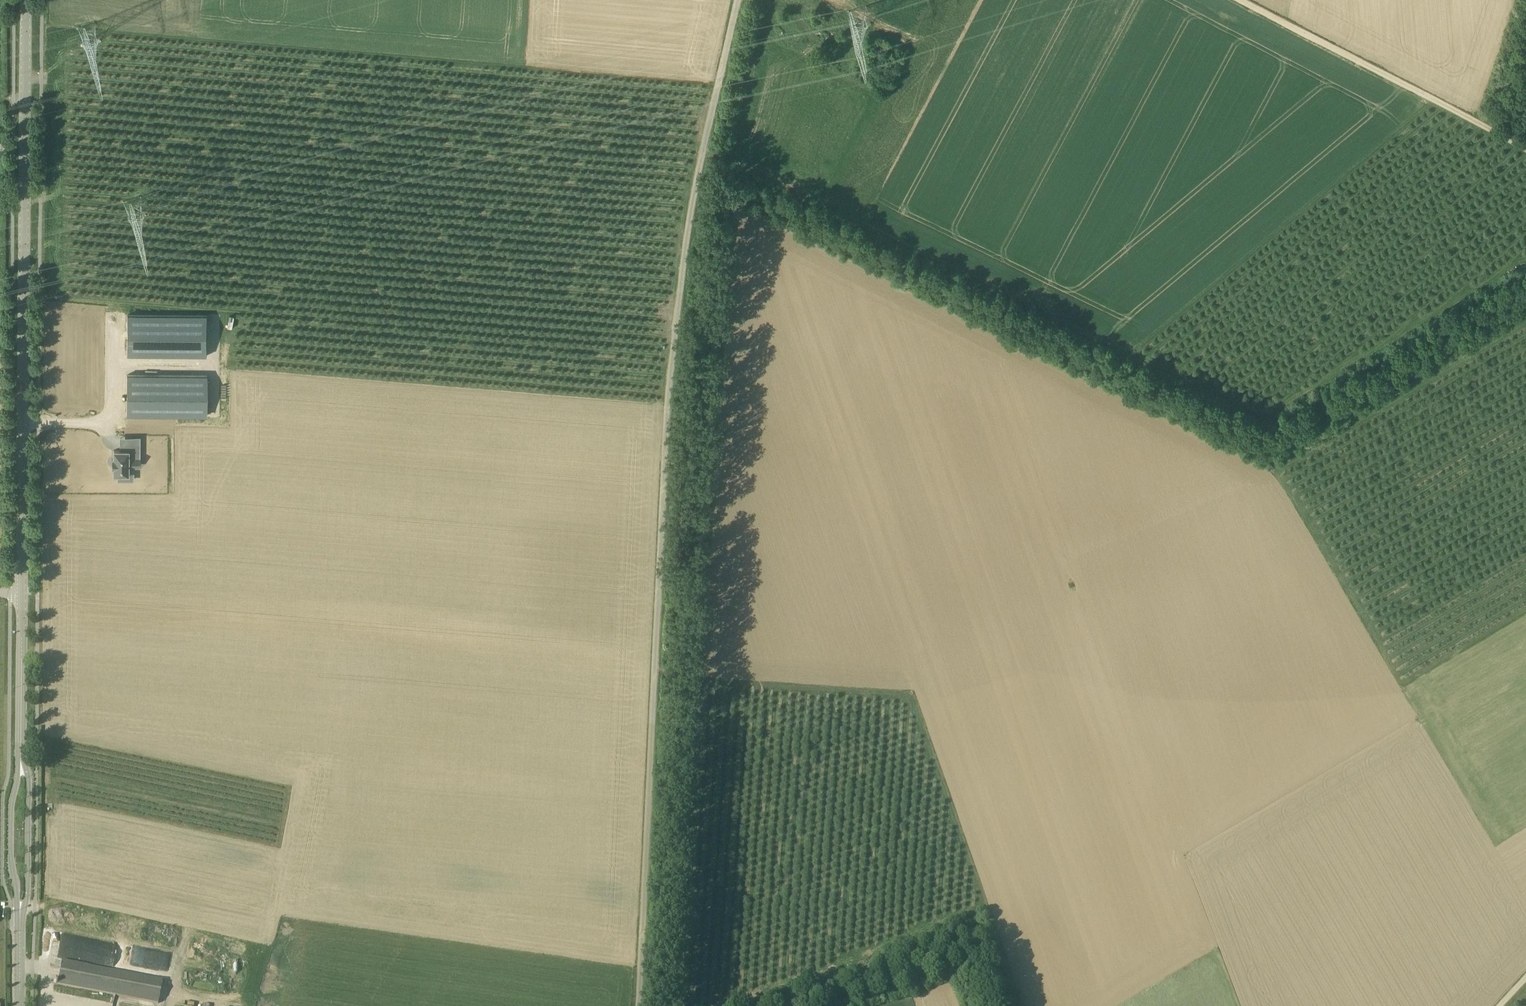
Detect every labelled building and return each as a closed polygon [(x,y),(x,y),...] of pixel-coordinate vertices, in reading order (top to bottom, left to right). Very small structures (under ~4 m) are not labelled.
[(208,353),(208,313),(128,313),(128,353),(208,353)] [(207,413),(207,373),(128,373),(128,413),(207,413)] [(134,448),(115,448),(115,472),(120,472),(120,477),(134,477),(134,448)] [(55,955),(63,955),(64,946),(44,945),(44,955),(55,955)] [(121,972),(88,966),(62,961),(58,984),(117,996),(158,1004),(162,980),(121,972)]
